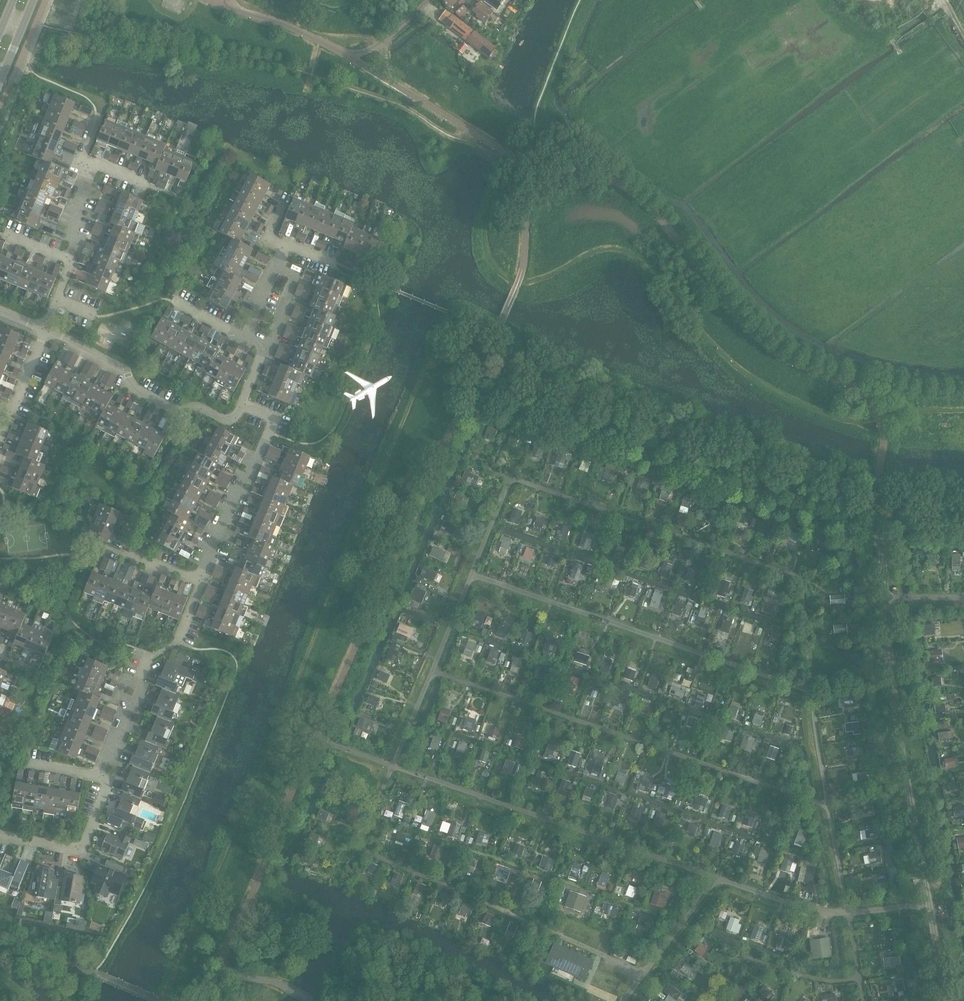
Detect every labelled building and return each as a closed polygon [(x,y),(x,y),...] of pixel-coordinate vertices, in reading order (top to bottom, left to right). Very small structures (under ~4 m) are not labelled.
[(164,0),(164,9),(185,9),(185,0),(164,0)] [(454,12),(461,6),(466,2),(464,0),(442,0),(450,9),(450,8),(454,12)] [(489,0),(487,2),(496,9),(503,0),(488,0),(489,0)] [(471,14),(484,23),(492,11),(479,2),(471,14)] [(439,20),(488,58),(496,48),(474,32),(452,16),(446,11),(439,20)] [(457,52),(462,55),(467,48),(463,44),(457,52)] [(51,106),(71,114),(75,104),(52,94),(47,104),(51,106)] [(51,106),(47,116),(67,124),(71,114),(51,106)] [(78,111),(91,116),(93,111),(81,106),(78,111)] [(47,116),(43,126),(63,134),(67,124),(47,116)] [(72,126),(85,131),(87,126),(75,121),(72,126)] [(108,145),(116,125),(106,121),(95,147),(99,149),(100,146),(106,149),(108,145)] [(35,134),(38,136),(39,135),(64,146),(66,141),(61,139),(63,134),(43,126),(39,124),(35,134)] [(108,145),(118,149),(126,129),(116,125),(108,145)] [(85,131),(72,126),(70,132),(82,137),(85,131)] [(115,156),(113,162),(117,164),(121,154),(127,157),(128,153),(136,133),(126,129),(118,149),(115,156)] [(146,137),(136,133),(128,153),(137,157),(138,157),(146,137)] [(38,136),(34,146),(55,154),(56,150),(62,152),(74,157),(77,151),(64,146),(39,135),(38,136)] [(135,164),(133,170),(137,172),(139,166),(141,165),(143,159),(148,162),(156,142),(146,137),(138,157),(137,157),(135,164)] [(66,141),(64,146),(77,151),(79,146),(67,141),(66,141)] [(156,142),(148,162),(151,163),(149,168),(151,170),(148,177),(152,178),(152,179),(156,170),(166,146),(156,142)] [(55,154),(34,146),(30,156),(44,162),(44,161),(51,163),(56,166),(58,161),(53,159),(55,154)] [(176,150),(166,146),(156,170),(160,172),(158,177),(159,179),(156,186),(161,187),(160,188),(161,188),(161,187),(166,174),(176,150)] [(166,174),(161,187),(165,189),(170,176),(177,179),(187,155),(176,150),(166,174)] [(187,155),(177,179),(187,183),(196,158),(187,155)] [(40,171),(61,179),(64,170),(56,166),(51,163),(44,161),(44,162),(40,171)] [(56,166),(64,170),(68,171),(70,166),(58,161),(56,166)] [(36,181),(56,189),(61,179),(40,171),(36,181)] [(246,185),(265,196),(270,185),(251,175),(246,185)] [(36,181),(32,192),(47,198),(53,200),(55,196),(57,197),(61,198),(63,192),(56,189),(36,181)] [(246,185),(241,195),(260,205),(260,204),(265,196),(246,185)] [(103,192),(115,197),(117,191),(105,186),(103,192)] [(27,190),(23,199),(43,208),(47,198),(32,192),(27,190)] [(69,195),(63,192),(61,198),(67,201),(69,195),(70,196),(70,195),(69,195)] [(119,204),(139,212),(143,201),(135,198),(135,197),(133,197),(123,193),(119,203),(119,204)] [(235,204),(255,214),(257,209),(264,213),(264,212),(270,215),(272,211),(266,208),(267,208),(260,204),(260,205),(241,195),(235,204)] [(19,209),(39,218),(43,208),(23,199),(19,209)] [(296,223),(304,203),(293,199),(283,226),(287,228),(288,225),(287,222),(290,221),(295,223),(296,223)] [(99,201),(97,207),(109,212),(111,206),(99,201)] [(112,205),(111,206),(109,212),(115,214),(135,222),(135,221),(139,212),(119,204),(119,203),(117,202),(116,206),(112,205)] [(296,223),(295,223),(293,228),(300,230),(299,233),(299,232),(296,239),(300,240),(300,241),(301,240),(303,234),(306,227),(314,207),(304,203),(296,223)] [(306,227),(316,232),(324,211),(326,207),(316,203),(314,207),(306,227)] [(231,213),(250,224),(255,214),(235,204),(231,213)] [(49,210),(61,215),(63,210),(51,205),(49,210)] [(109,212),(97,207),(95,212),(107,217),(107,216),(109,212)] [(39,218),(19,209),(15,220),(35,229),(35,228),(41,230),(43,225),(40,224),(42,219),(39,218)] [(61,215),(49,210),(47,216),(59,221),(61,215)] [(324,211),(316,232),(325,235),(326,236),(334,215),(324,211)] [(323,242),(327,244),(330,237),(336,240),(346,215),(337,211),(335,216),(334,215),(326,236),(325,235),(323,242)] [(109,212),(107,216),(113,219),(111,224),(115,226),(116,226),(131,232),(135,233),(139,223),(135,221),(135,222),(115,214),(109,212)] [(225,223),(245,233),(250,224),(231,213),(226,222),(225,223)] [(336,240),(346,244),(352,228),(354,224),(354,223),(356,219),(346,215),(336,240)] [(234,239),(240,242),(245,233),(225,223),(226,222),(223,220),(217,230),(234,239)] [(116,226),(115,226),(114,229),(108,226),(108,228),(96,223),(93,229),(105,234),(106,233),(111,235),(111,236),(131,244),(132,243),(136,245),(140,235),(135,233),(131,232),(116,226)] [(256,227),(262,230),(263,231),(263,230),(262,230),(264,226),(259,223),(256,227)] [(43,225),(41,230),(53,235),(55,230),(43,225)] [(344,248),(354,253),(362,233),(352,228),(346,244),(344,248)] [(105,234),(93,229),(91,234),(103,239),(105,234)] [(362,233),(354,253),(364,257),(373,237),(362,233)] [(107,246),(127,254),(131,244),(111,236),(107,246)] [(373,237),(364,257),(363,259),(366,260),(369,267),(367,266),(365,272),(369,274),(374,261),(382,241),(373,237)] [(234,239),(229,249),(228,249),(248,259),(253,249),(252,249),(246,246),(240,242),(234,239)] [(85,248),(98,254),(103,256),(118,262),(123,264),(127,254),(107,246),(105,245),(104,248),(103,248),(100,248),(87,243),(85,248)] [(223,259),(242,269),(248,259),(228,249),(229,249),(226,247),(220,257),(223,259)] [(255,258),(267,264),(270,259),(258,253),(255,258)] [(98,254),(94,264),(114,273),(118,262),(103,256),(98,254)] [(8,283),(16,262),(15,262),(6,258),(0,272),(0,280),(8,283)] [(27,291),(37,295),(46,275),(47,273),(43,271),(44,268),(43,266),(45,259),(41,258),(39,264),(38,264),(36,268),(35,270),(36,271),(27,291)] [(16,262),(8,283),(17,287),(27,264),(27,263),(17,259),(15,262),(16,262)] [(237,279),(242,269),(223,259),(218,269),(223,272),(237,279)] [(36,268),(27,264),(17,287),(27,291),(36,271),(35,270),(36,268)] [(46,275),(37,295),(48,299),(56,279),(62,265),(61,265),(61,266),(57,264),(52,277),(46,275)] [(90,274),(110,283),(114,273),(94,264),(90,274)] [(248,272),(259,278),(262,273),(251,267),(248,272)] [(217,280),(237,291),(242,281),(237,279),(223,272),(218,269),(213,278),(217,281),(217,280)] [(319,287),(339,295),(343,285),(305,269),(305,270),(303,275),(315,280),(313,284),(319,287)] [(259,278),(248,272),(245,277),(257,283),(259,278)] [(110,283),(90,274),(86,284),(106,293),(110,283)] [(217,281),(212,290),(231,300),(236,303),(239,297),(247,302),(249,298),(249,297),(243,294),(237,291),(217,280),(217,281)] [(297,290),(309,295),(312,289),(299,284),(297,290)] [(319,287),(315,297),(335,305),(339,295),(319,287)] [(231,300),(212,290),(207,300),(226,310),(231,300)] [(309,295),(297,290),(295,295),(307,300),(309,295)] [(335,305),(315,297),(311,307),(313,308),(315,309),(331,315),(335,305)] [(294,312),(306,317),(308,311),(296,306),(294,312)] [(308,311),(306,317),(311,319),(332,327),(336,317),(331,315),(313,308),(311,312),(308,311)] [(306,317),(294,312),(291,317),(304,322),(306,317)] [(152,338),(161,344),(172,325),(173,322),(170,320),(168,321),(167,322),(162,319),(152,338)] [(307,329),(327,337),(332,327),(311,319),(307,329)] [(172,325),(161,344),(171,349),(181,330),(172,325)] [(298,337),(303,339),(323,347),(327,337),(307,329),(305,333),(288,326),(286,332),(298,337)] [(15,345),(17,342),(20,343),(22,342),(24,337),(0,327),(0,339),(15,345)] [(171,349),(180,354),(191,335),(195,328),(194,328),(186,332),(181,330),(171,349)] [(298,337),(286,332),(283,337),(295,342),(298,337)] [(191,335),(180,354),(190,359),(200,340),(191,335)] [(190,359),(200,364),(210,345),(211,344),(207,342),(208,340),(202,336),(200,340),(190,359)] [(210,345),(200,364),(209,369),(217,355),(227,338),(226,337),(226,338),(222,336),(216,347),(214,347),(210,345)] [(11,355),(13,355),(14,352),(16,353),(18,352),(20,347),(15,345),(0,339),(0,351),(11,355)] [(299,349),(319,357),(323,347),(303,339),(299,349)] [(277,352),(289,357),(292,351),(280,346),(277,352)] [(295,359),(315,367),(319,357),(299,349),(295,359)] [(7,365),(11,355),(0,351),(0,362),(7,365)] [(62,363),(68,366),(74,354),(69,351),(62,363)] [(289,357),(277,352),(275,357),(287,362),(289,357)] [(74,354),(68,366),(73,368),(79,357),(74,354)] [(226,360),(217,355),(209,369),(206,374),(216,379),(226,360)] [(291,370),(302,374),(311,378),(315,367),(295,359),(291,369),(291,370)] [(226,360),(216,379),(226,384),(236,365),(226,360)] [(72,403),(73,402),(84,381),(87,376),(93,364),(88,361),(79,378),(75,376),(64,395),(63,398),(72,403)] [(93,364),(87,376),(92,379),(98,367),(93,364)] [(45,385),(55,390),(65,371),(55,365),(45,385)] [(236,365),(226,384),(236,389),(246,370),(236,365)] [(282,365),(277,376),(297,384),(302,374),(291,370),(291,369),(282,365)] [(65,371),(55,390),(64,395),(75,376),(65,371)] [(100,383),(106,386),(112,375),(107,372),(100,383)] [(112,375),(106,386),(111,389),(117,377),(112,375)] [(297,384),(277,376),(273,386),(293,394),(297,384)] [(73,402),(82,407),(94,386),(84,381),(73,402)] [(94,386),(82,407),(92,412),(103,391),(94,386)] [(293,394),(273,386),(269,396),(289,404),(293,394)] [(103,391),(92,412),(101,417),(102,415),(108,405),(115,393),(114,393),(111,392),(110,392),(109,394),(103,391)] [(116,402),(121,404),(125,397),(124,397),(124,398),(120,395),(116,402)] [(126,407),(131,409),(134,402),(134,403),(129,400),(126,407)] [(102,415),(101,417),(96,426),(106,431),(118,410),(119,409),(115,407),(114,408),(108,405),(102,415)] [(135,412),(140,415),(144,408),(143,407),(143,408),(139,406),(135,412)] [(127,415),(118,410),(106,431),(116,436),(117,434),(127,415)] [(136,420),(126,439),(126,440),(134,448),(136,445),(146,425),(147,426),(153,413),(148,411),(145,417),(145,418),(142,423),(137,420),(136,420)] [(127,415),(117,434),(126,439),(136,420),(137,420),(138,418),(136,416),(134,417),(133,418),(127,415)] [(154,422),(159,425),(163,418),(162,418),(158,416),(154,422)] [(164,428),(169,430),(173,423),(172,423),(168,421),(164,428)] [(24,434),(44,442),(48,432),(28,424),(24,434)] [(136,445),(145,450),(156,430),(147,426),(146,425),(136,445)] [(501,446),(507,431),(490,425),(485,440),(501,446)] [(213,438),(232,448),(234,445),(242,448),(243,447),(248,449),(250,445),(251,445),(219,428),(213,438)] [(156,430),(145,450),(144,453),(154,458),(166,436),(156,430)] [(6,439),(20,444),(40,452),(44,442),(24,434),(21,432),(19,437),(15,435),(14,436),(9,434),(7,438),(6,439)] [(511,434),(508,443),(517,446),(520,437),(511,434)] [(208,447),(227,458),(232,448),(213,438),(208,447)] [(20,444),(16,454),(20,456),(25,458),(40,464),(44,454),(40,452),(20,444)] [(268,452),(280,457),(283,451),(270,446),(268,452)] [(217,465),(218,465),(225,469),(228,463),(232,466),(235,461),(227,458),(208,447),(203,456),(203,457),(217,465)] [(534,447),(534,458),(543,458),(543,447),(534,447)] [(286,459),(306,468),(310,457),(290,449),(286,459)] [(8,451),(7,451),(5,456),(17,461),(20,456),(16,454),(8,451)] [(203,457),(203,456),(196,452),(190,463),(212,475),(218,465),(217,465),(203,457)] [(281,470),(302,478),(306,468),(286,459),(280,457),(268,452),(266,457),(281,464),(279,468),(274,466),(281,470)] [(564,471),(568,456),(558,453),(555,468),(564,471)] [(21,468),(41,477),(45,466),(40,464),(25,458),(21,468)] [(581,469),(588,471),(591,463),(584,460),(581,469)] [(185,472),(207,484),(212,475),(190,463),(185,472)] [(17,478),(37,487),(41,477),(21,468),(19,472),(2,465),(0,469),(0,471),(11,476),(17,478)] [(259,472),(273,477),(278,479),(277,479),(293,486),(298,488),(302,478),(281,470),(280,474),(262,466),(260,472),(260,471),(259,472)] [(603,479),(611,482),(615,469),(607,466),(603,479)] [(0,471),(0,477),(9,481),(11,476),(0,471)] [(202,494),(207,497),(219,503),(222,497),(205,488),(207,484),(185,472),(180,482),(183,483),(202,494)] [(218,477),(229,484),(232,478),(221,472),(218,477)] [(475,495),(481,480),(469,475),(463,490),(475,495)] [(229,484),(218,477),(215,482),(227,488),(229,484)] [(273,477),(269,488),(289,496),(293,486),(277,479),(278,479),(273,477)] [(37,487),(17,478),(13,488),(33,497),(37,487)] [(639,478),(636,490),(646,492),(649,481),(639,478)] [(197,503),(202,494),(183,483),(178,493),(197,503)] [(661,500),(669,501),(671,486),(663,485),(661,500)] [(251,492),(265,498),(265,497),(285,506),(285,505),(289,496),(269,488),(264,486),(262,491),(259,490),(254,487),(252,492),(251,492)] [(454,500),(467,506),(471,498),(458,492),(454,500)] [(178,493),(173,502),(192,513),(197,503),(178,493)] [(207,497),(205,501),(216,507),(219,503),(207,497)] [(265,497),(265,498),(263,501),(257,499),(255,500),(250,497),(248,502),(247,502),(261,507),(284,518),(289,506),(285,505),(285,506),(265,497)] [(192,513),(173,502),(168,512),(172,514),(187,522),(192,513)] [(96,515),(116,523),(121,525),(123,520),(131,523),(133,518),(134,519),(134,518),(100,504),(96,515)] [(256,518),(277,526),(277,525),(281,527),(284,518),(261,507),(259,511),(257,510),(254,511),(252,516),(257,517),(256,518)] [(519,525),(524,510),(514,507),(509,521),(519,525)] [(197,515),(209,522),(212,516),(200,510),(197,515)] [(172,514),(167,524),(186,534),(192,524),(187,522),(172,514)] [(742,514),(739,528),(747,530),(750,515),(742,514)] [(116,523),(96,515),(92,525),(112,533),(116,523)] [(209,522),(197,515),(195,520),(206,527),(209,522)] [(277,526),(256,518),(252,528),(272,536),(273,536),(277,526)] [(548,537),(552,525),(536,519),(532,531),(548,537)] [(453,541),(459,527),(445,520),(438,534),(453,541)] [(186,534),(167,524),(163,522),(158,531),(162,533),(181,543),(186,534)] [(560,523),(555,537),(567,541),(572,527),(560,523)] [(112,533),(92,525),(87,535),(108,544),(112,533)] [(253,540),(269,546),(273,547),(277,538),(273,536),(272,536),(252,528),(248,538),(253,540)] [(791,530),(788,539),(797,542),(800,533),(791,530)] [(181,543),(162,533),(157,543),(176,553),(181,543)] [(584,533),(580,546),(590,549),(595,536),(584,533)] [(500,546),(510,549),(513,538),(503,536),(500,546)] [(816,539),(812,549),(820,552),(824,542),(816,539)] [(269,546),(253,540),(251,543),(250,543),(248,544),(246,548),(249,549),(249,550),(269,558),(274,560),(278,549),(273,547),(269,546)] [(434,545),(430,554),(443,560),(447,552),(434,545)] [(527,547),(524,557),(532,559),(535,549),(527,547)] [(633,551),(620,547),(614,563),(627,567),(633,551)] [(245,560),(265,568),(269,558),(249,550),(247,553),(243,551),(241,558),(245,559),(245,560)] [(547,564),(555,567),(558,557),(550,554),(547,564)] [(953,556),(953,570),(961,570),(961,556),(953,556)] [(99,569),(105,571),(110,559),(104,557),(99,569)] [(938,571),(938,557),(924,558),(925,572),(938,571)] [(110,559),(105,571),(110,573),(116,561),(110,559)] [(245,560),(241,569),(256,576),(261,578),(265,568),(245,560)] [(664,561),(659,573),(669,577),(673,565),(664,561)] [(580,583),(587,568),(576,562),(568,577),(580,583)] [(120,577),(125,579),(130,567),(124,565),(120,577)] [(214,571),(226,576),(229,570),(217,565),(214,571)] [(130,567),(125,579),(131,582),(135,569),(130,567)] [(424,567),(420,575),(434,581),(437,573),(424,567)] [(232,578),(252,586),(256,576),(241,569),(236,568),(232,578)] [(226,576),(214,571),(212,576),(224,581),(226,576)] [(84,593),(95,597),(103,577),(92,572),(84,593)] [(698,589),(702,576),(688,572),(684,584),(698,589)] [(136,581),(133,589),(124,609),(134,613),(150,575),(145,573),(139,587),(134,586),(136,581)] [(150,575),(134,613),(133,616),(144,621),(149,608),(153,597),(149,596),(151,590),(155,578),(150,575)] [(103,577),(95,597),(93,600),(103,604),(105,601),(104,601),(113,581),(103,577)] [(232,578),(228,588),(248,596),(252,586),(232,578)] [(722,579),(717,594),(726,597),(731,581),(722,579)] [(104,601),(105,601),(114,605),(123,585),(113,581),(104,601)] [(177,596),(169,616),(179,620),(188,598),(182,596),(184,590),(185,590),(187,585),(182,583),(183,583),(182,582),(177,596)] [(627,594),(635,597),(640,585),(631,582),(627,594)] [(149,608),(159,612),(167,592),(163,591),(164,589),(164,585),(159,583),(157,588),(156,588),(153,597),(149,608)] [(413,598),(422,601),(427,588),(418,584),(413,598)] [(133,589),(123,585),(114,605),(124,609),(133,589)] [(208,585),(206,591),(218,596),(220,590),(208,585)] [(218,596),(244,606),(248,596),(228,588),(223,586),(221,590),(220,590),(218,596)] [(753,606),(757,593),(743,589),(739,602),(753,606)] [(248,608),(244,606),(218,596),(206,591),(204,596),(216,601),(217,600),(220,601),(217,607),(219,608),(244,618),(248,608)] [(167,592),(159,612),(169,616),(177,596),(167,592)] [(666,598),(652,593),(647,606),(661,611),(666,598)] [(843,594),(832,595),(834,613),(845,612),(843,594)] [(673,613),(681,616),(688,600),(680,596),(673,613)] [(774,613),(775,603),(767,602),(766,612),(774,613)] [(8,603),(0,622),(0,631),(1,631),(2,629),(8,631),(16,611),(17,607),(8,603)] [(244,618),(219,608),(218,611),(214,610),(212,610),(200,605),(198,610),(236,626),(240,628),(244,618)] [(692,610),(691,622),(696,623),(695,629),(701,629),(702,624),(707,625),(709,608),(701,607),(701,611),(692,610)] [(236,626),(198,610),(196,616),(208,621),(211,622),(209,627),(231,637),(236,626)] [(16,611),(8,631),(18,635),(22,624),(23,624),(26,615),(16,611)] [(490,619),(478,614),(471,627),(484,633),(490,619)] [(721,631),(731,633),(733,618),(724,616),(721,631)] [(411,638),(415,628),(401,622),(397,632),(411,638)] [(24,649),(34,653),(42,632),(44,627),(35,623),(33,628),(24,649)] [(849,633),(847,623),(834,625),(836,634),(849,633)] [(924,624),(926,635),(936,634),(935,623),(924,624)] [(14,644),(24,649),(33,628),(23,624),(22,624),(18,635),(14,643),(14,644)] [(498,634),(506,636),(507,627),(500,626),(498,634)] [(524,629),(520,642),(530,644),(533,632),(524,629)] [(778,645),(782,634),(773,631),(769,642),(778,645)] [(42,632),(34,653),(45,657),(53,637),(42,632)] [(469,638),(464,655),(474,657),(478,641),(469,638)] [(557,647),(544,642),(539,657),(551,662),(557,647)] [(491,647),(487,661),(496,664),(501,650),(491,647)] [(397,661),(401,651),(390,648),(387,657),(397,661)] [(942,650),(929,651),(929,660),(943,659),(942,650)] [(574,661),(587,666),(591,656),(578,651),(574,661)] [(180,653),(178,659),(188,663),(190,657),(181,653),(180,653)] [(508,660),(506,669),(520,673),(524,658),(513,656),(512,661),(508,660)] [(610,672),(614,658),(606,656),(601,669),(610,672)] [(84,669),(104,677),(109,667),(88,659),(84,669)] [(163,689),(176,694),(183,676),(193,680),(196,672),(168,660),(161,678),(159,677),(156,686),(163,689)] [(538,664),(535,675),(545,678),(548,667),(538,664)] [(637,686),(642,673),(626,667),(621,680),(637,686)] [(80,679),(100,687),(104,677),(84,669),(81,668),(77,678),(80,679)] [(389,682),(391,673),(381,670),(378,680),(389,682)] [(656,689),(662,676),(653,672),(648,686),(656,689)] [(946,690),(944,674),(930,676),(933,692),(946,690)] [(568,688),(577,690),(580,678),(571,676),(568,688)] [(75,689),(80,691),(95,697),(96,697),(100,687),(80,679),(75,689)] [(673,695),(681,697),(683,688),(675,686),(673,695)] [(158,716),(171,721),(175,713),(173,712),(180,695),(176,694),(163,689),(156,705),(154,705),(151,714),(158,716)] [(624,708),(629,695),(616,690),(611,704),(624,708)] [(80,691),(76,701),(96,709),(100,699),(96,697),(95,697),(80,691)] [(710,695),(698,691),(692,706),(704,711),(710,695)] [(378,706),(381,698),(371,694),(368,702),(378,706)] [(857,696),(844,696),(844,713),(857,713),(857,696)] [(68,709),(92,719),(95,720),(98,714),(101,715),(100,717),(112,722),(114,717),(102,712),(102,711),(96,709),(76,701),(72,700),(68,709)] [(648,713),(652,703),(644,701),(641,710),(648,713)] [(737,715),(740,703),(733,701),(729,713),(737,715)] [(102,712),(114,717),(116,711),(104,706),(102,711),(102,712)] [(438,719),(448,723),(453,710),(443,707),(438,719)] [(68,721),(88,729),(92,719),(68,709),(64,719),(68,721)] [(667,709),(664,717),(672,720),(675,711),(667,709)] [(687,725),(701,728),(704,718),(690,714),(687,725)] [(150,733),(146,741),(159,747),(166,750),(170,741),(168,740),(175,723),(171,721),(158,716),(151,733),(150,733)] [(355,734),(368,739),(374,723),(361,718),(355,734)] [(68,721),(64,731),(84,739),(88,729),(68,721)] [(794,726),(781,721),(775,737),(788,742),(794,726)] [(94,732),(106,737),(108,731),(96,726),(94,732)] [(490,736),(497,738),(500,728),(493,726),(490,736)] [(939,733),(941,741),(954,738),(953,730),(939,733)] [(60,741),(80,749),(84,739),(64,731),(60,741)] [(106,737),(94,732),(92,737),(104,742),(106,737)] [(439,750),(443,737),(433,734),(429,747),(439,750)] [(514,745),(526,750),(530,739),(518,735),(514,745)] [(745,735),(741,748),(752,751),(756,738),(745,735)] [(130,764),(133,766),(150,773),(154,764),(152,764),(159,747),(146,741),(142,739),(136,753),(135,756),(133,756),(130,764)] [(98,757),(86,752),(80,749),(60,741),(56,752),(76,760),(78,756),(84,758),(84,757),(96,762),(98,757)] [(459,741),(457,756),(465,757),(467,742),(459,741)] [(545,756),(554,758),(557,745),(548,743),(545,756)] [(86,752),(98,757),(100,751),(88,746),(86,752)] [(768,756),(776,759),(780,748),(772,746),(768,756)] [(863,755),(862,746),(849,748),(851,756),(863,755)] [(568,764),(577,767),(582,753),(573,750),(568,764)] [(961,765),(959,753),(943,756),(945,768),(961,765)] [(513,772),(516,762),(507,759),(504,769),(513,772)] [(610,766),(598,760),(592,772),(603,778),(610,766)] [(125,792),(142,799),(145,791),(144,790),(150,773),(133,766),(126,783),(125,782),(121,791),(125,792)] [(620,768),(615,781),(624,784),(629,771),(620,768)] [(12,804),(24,806),(27,786),(22,785),(23,776),(24,770),(19,769),(16,783),(12,804)] [(542,787),(547,772),(539,770),(534,785),(542,787)] [(867,772),(854,773),(854,781),(868,780),(867,772)] [(56,812),(66,814),(70,793),(66,792),(67,787),(65,787),(67,778),(62,777),(62,776),(61,776),(59,791),(56,812)] [(563,778),(559,789),(569,792),(572,781),(563,778)] [(643,779),(640,789),(648,791),(651,781),(643,779)] [(24,806),(34,808),(38,787),(33,787),(34,781),(28,780),(27,786),(24,806)] [(948,783),(950,791),(960,790),(958,781),(948,783)] [(673,802),(678,789),(667,785),(662,798),(673,802)] [(34,808),(45,810),(49,789),(38,787),(34,808)] [(587,787),(584,799),(592,801),(595,789),(587,787)] [(59,791),(49,789),(45,810),(56,812),(59,791)] [(142,799),(125,792),(118,809),(116,809),(113,817),(111,816),(107,824),(120,829),(122,825),(140,833),(144,822),(136,819),(137,817),(130,814),(134,805),(139,807),(142,799)] [(70,793),(66,814),(77,816),(81,795),(70,793)] [(157,794),(155,801),(165,804),(167,797),(157,794)] [(615,809),(619,796),(610,794),(607,807),(615,809)] [(699,795),(694,808),(704,811),(709,799),(699,795)] [(862,801),(862,812),(873,812),(873,801),(862,801)] [(634,802),(630,817),(639,820),(644,805),(634,802)] [(392,817),(410,826),(417,812),(398,803),(392,817)] [(727,823),(733,810),(719,804),(713,816),(727,823)] [(954,806),(955,816),(963,815),(963,806),(954,806)] [(319,817),(331,823),(335,814),(323,808),(319,817)] [(423,824),(432,827),(436,812),(427,809),(423,824)] [(666,831),(670,814),(658,811),(653,828),(666,831)] [(743,825),(752,827),(756,815),(747,812),(743,825)] [(444,820),(442,828),(449,831),(451,823),(444,820)] [(696,834),(700,823),(692,820),(688,830),(696,834)] [(458,839),(462,824),(453,821),(449,836),(458,839)] [(781,827),(768,823),(764,837),(776,842),(781,827)] [(796,844),(805,847),(809,830),(800,828),(796,844)] [(866,830),(868,839),(880,836),(879,828),(866,830)] [(115,857),(123,860),(132,835),(122,831),(119,838),(108,834),(101,850),(115,855),(115,857)] [(143,839),(154,843),(157,836),(145,831),(143,839)] [(400,831),(396,842),(404,844),(407,834),(400,831)] [(479,831),(476,843),(488,846),(491,834),(479,831)] [(710,844),(719,847),(723,834),(715,831),(710,844)] [(744,855),(747,839),(737,837),(734,853),(744,855)] [(513,855),(522,858),(526,846),(516,843),(513,855)] [(440,859),(444,847),(435,844),(431,856),(440,859)] [(766,863),(772,848),(763,845),(758,861),(766,863)] [(460,852),(448,847),(442,860),(455,865),(460,852)] [(300,861),(314,865),(317,857),(303,852),(300,861)] [(862,864),(883,861),(882,853),(861,856),(862,864)] [(786,855),(779,877),(788,879),(794,858),(786,855)] [(476,867),(478,859),(472,857),(470,865),(476,867)] [(544,859),(542,864),(549,867),(551,862),(544,859)] [(0,869),(0,887),(9,891),(10,888),(12,889),(11,890),(17,892),(18,891),(29,864),(21,860),(16,871),(13,870),(11,873),(0,869)] [(96,892),(107,897),(109,892),(117,895),(125,876),(124,875),(124,874),(122,873),(124,867),(108,861),(105,868),(99,866),(96,873),(98,874),(94,883),(99,885),(96,892)] [(798,882),(812,885),(815,874),(817,864),(803,861),(798,882)] [(369,872),(376,875),(380,865),(372,862),(369,872)] [(577,879),(582,869),(570,862),(564,872),(577,879)] [(502,867),(499,879),(508,882),(512,870),(502,867)] [(34,874),(31,891),(33,891),(32,898),(49,901),(50,899),(55,900),(59,880),(53,879),(55,871),(40,869),(39,875),(34,874)] [(602,871),(598,885),(607,888),(611,874),(602,871)] [(395,872),(392,882),(401,885),(404,875),(395,872)] [(538,880),(527,875),(521,888),(532,893),(538,880)] [(55,900),(55,905),(61,906),(62,899),(74,901),(73,902),(76,902),(80,903),(83,886),(81,886),(82,879),(66,876),(64,888),(58,887),(59,880),(55,900)] [(418,881),(414,894),(423,897),(427,884),(418,881)] [(629,885),(627,895),(637,898),(639,887),(629,885)] [(650,890),(644,902),(661,910),(666,897),(650,890)] [(441,892),(437,902),(446,906),(450,895),(441,892)] [(571,892),(565,907),(581,912),(586,897),(571,892)] [(464,902),(458,918),(466,921),(472,905),(464,902)] [(617,917),(620,908),(606,904),(603,913),(617,917)] [(59,919),(61,920),(63,907),(57,906),(55,915),(59,915),(59,919)] [(487,931),(494,914),(483,909),(475,926),(487,931)] [(637,926),(646,929),(650,918),(641,915),(637,926)] [(732,916),(726,931),(733,934),(734,931),(738,932),(743,920),(732,916)] [(510,922),(507,934),(516,936),(518,924),(510,922)] [(763,939),(767,929),(751,923),(747,933),(763,939)] [(886,929),(887,939),(895,938),(894,928),(886,929)] [(782,931),(777,946),(786,949),(791,934),(782,931)] [(811,941),(813,960),(832,957),(829,939),(811,941)] [(545,964),(584,981),(593,961),(554,943),(545,964)] [(701,943),(696,950),(703,956),(708,949),(701,943)] [(626,950),(624,954),(637,960),(638,957),(639,955),(626,950)] [(901,956),(884,957),(885,965),(901,965),(901,956)] [(681,970),(695,980),(699,975),(694,972),(696,969),(687,962),(681,970)] [(892,981),(894,995),(906,993),(904,979),(892,981)] [(669,984),(665,992),(678,999),(682,991),(669,984)] [(760,991),(768,996),(772,989),(764,984),(760,991)] [(837,992),(823,994),(823,1000),(837,1000),(837,992)]
